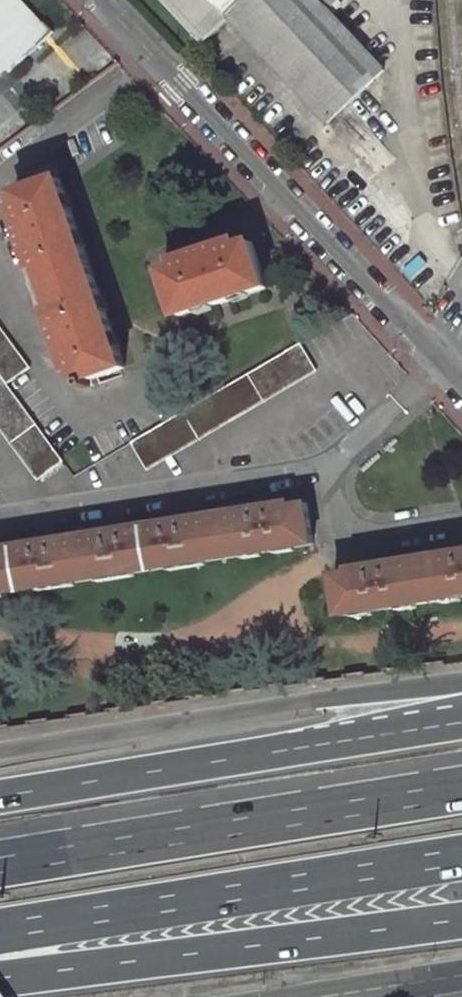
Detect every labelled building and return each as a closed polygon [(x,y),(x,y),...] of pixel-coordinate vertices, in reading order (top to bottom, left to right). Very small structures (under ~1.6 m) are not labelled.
[(52,39),(49,41),(13,0),(0,0),(0,87),(13,78),(16,82),(61,49),(52,39)] [(204,43),(229,16),(244,0),(163,0),(204,43)] [(328,123),(384,70),(331,13),(326,8),(334,0),(244,0),(229,16),(328,123)] [(335,0),(334,0),(326,8),(331,13),(340,5),(335,0)] [(50,168),(25,176),(29,191),(9,198),(12,211),(7,213),(27,273),(34,271),(47,312),(41,315),(61,375),(68,374),(73,387),(118,371),(50,168)] [(170,272),(158,275),(172,322),(263,292),(248,246),(235,250),(234,246),(168,266),(170,272)] [(29,369),(0,329),(0,379),(6,387),(29,369)] [(147,471),(313,376),(296,348),(131,445),(147,471)] [(41,476),(61,461),(6,387),(0,379),(0,421),(41,476)] [(71,540),(70,537),(48,541),(47,536),(33,538),(33,543),(0,548),(0,592),(92,578),(308,544),(303,504),(290,507),(289,502),(266,506),(265,501),(251,504),(252,508),(230,512),(231,515),(204,520),(203,516),(178,520),(177,515),(164,517),(165,522),(120,529),(119,525),(104,527),(105,532),(84,535),(84,539),(71,540)] [(403,564),(402,560),(383,563),(382,561),(367,563),(367,566),(341,571),(341,574),(328,576),(335,618),(461,598),(461,548),(455,549),(456,551),(429,555),(429,559),(403,564)]
